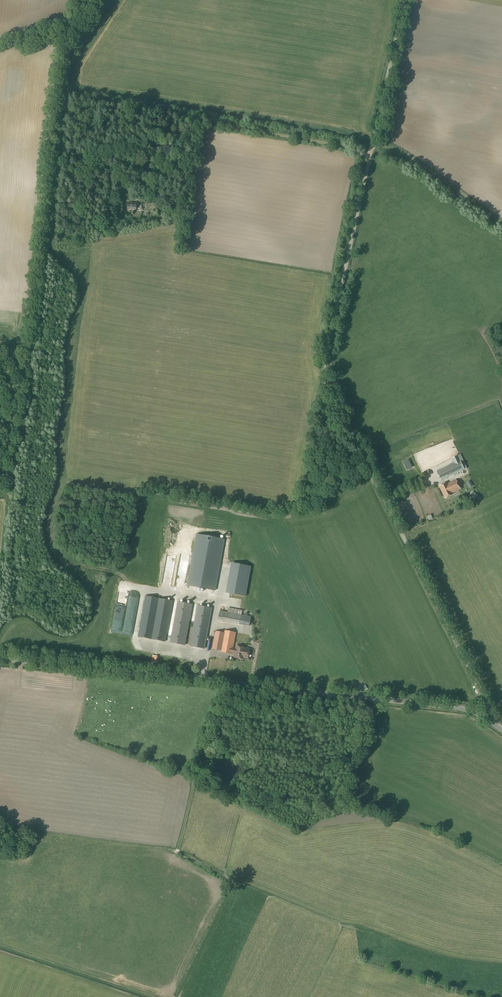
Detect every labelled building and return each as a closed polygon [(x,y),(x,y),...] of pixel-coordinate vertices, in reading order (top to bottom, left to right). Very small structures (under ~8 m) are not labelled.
[(123,193),(129,186),(125,184),(120,191),(123,193)] [(454,463),(436,471),(441,480),(463,470),(456,456),(451,459),(454,463)] [(406,470),(411,467),(408,460),(403,462),(406,470)] [(460,489),(455,479),(446,484),(446,483),(439,486),(445,498),(452,495),(451,494),(460,489)] [(473,500),(477,495),(472,491),(468,496),(473,500)] [(194,542),(187,588),(213,592),(221,546),(194,542)] [(138,637),(165,642),(173,601),(145,596),(138,637)] [(184,645),(192,605),(178,602),(170,643),(184,645)] [(197,606),(190,646),(204,649),(211,609),(211,608),(197,606)] [(227,612),(220,611),(218,621),(239,625),(249,627),(251,616),(241,615),(237,614),(232,613),(227,612)] [(233,648),(236,633),(225,631),(224,634),(215,632),(212,649),(221,651),(221,652),(235,654),(234,658),(238,658),(238,660),(242,660),(243,659),(243,657),(248,658),(249,649),(245,649),(245,648),(236,646),(236,649),(233,648)]
